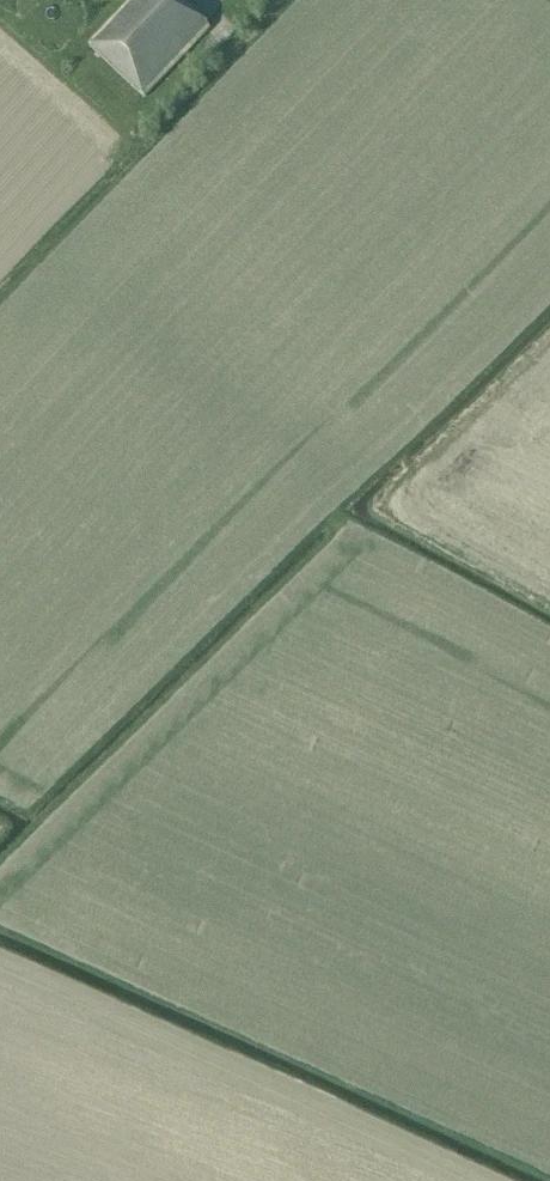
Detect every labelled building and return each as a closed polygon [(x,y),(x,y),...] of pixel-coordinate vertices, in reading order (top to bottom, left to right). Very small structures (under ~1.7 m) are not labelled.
[(145,100),(210,31),(178,0),(133,0),(89,46),(145,100)]
